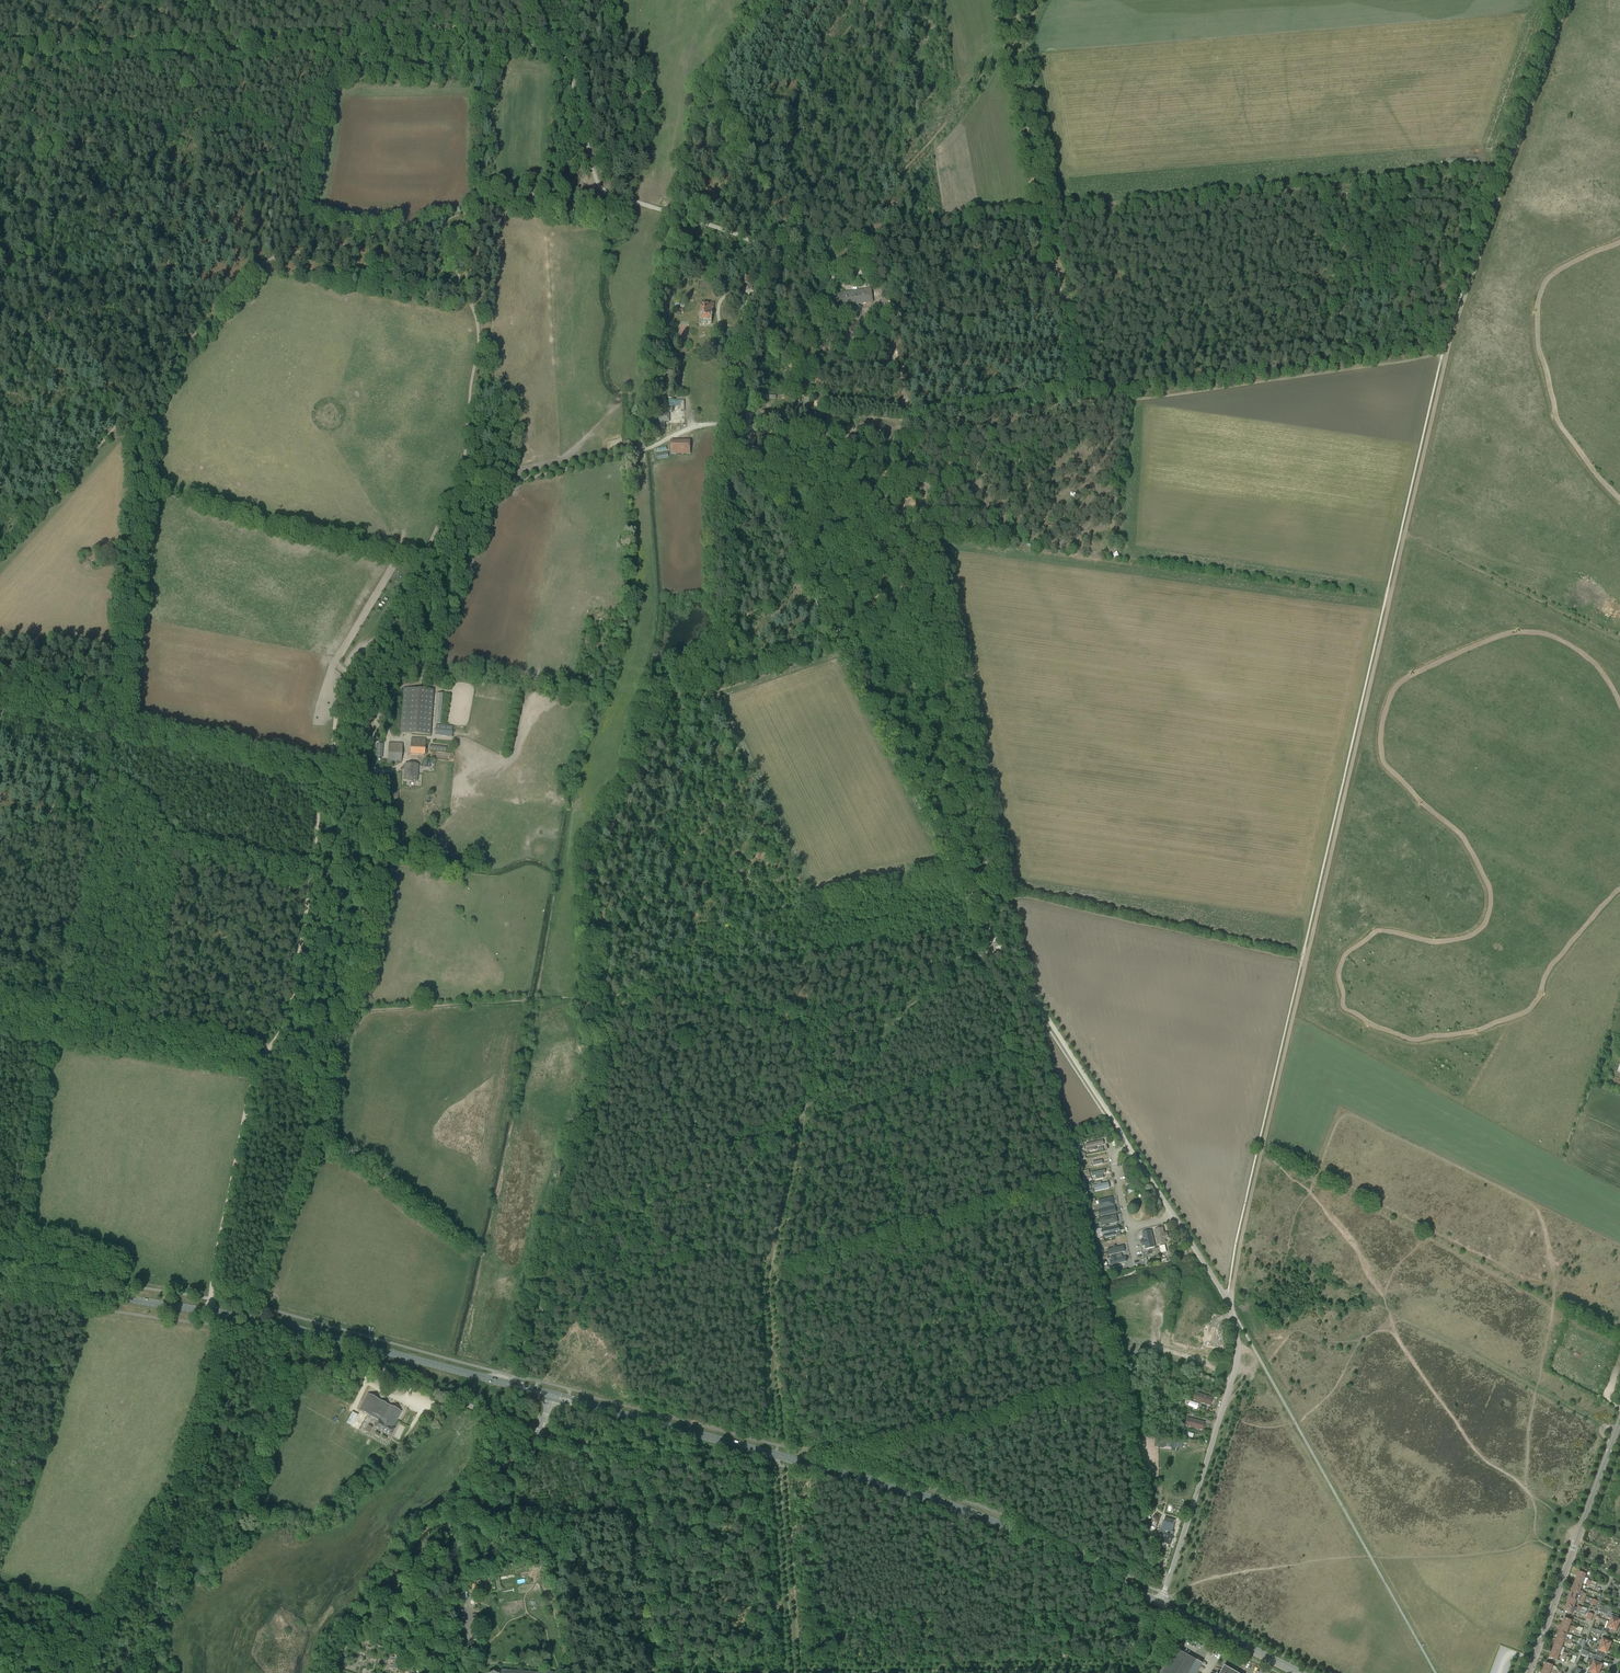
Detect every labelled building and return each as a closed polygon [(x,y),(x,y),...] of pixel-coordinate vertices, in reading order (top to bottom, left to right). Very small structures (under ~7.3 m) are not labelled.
[(872,296),(881,295),(880,290),(871,291),(870,289),(840,294),(841,306),(868,302),(867,298),(872,297),(872,296)] [(699,322),(711,323),(712,309),(713,310),(714,304),(701,303),(701,306),(700,306),(700,314),(699,313),(699,318),(699,322)] [(775,405),(777,396),(761,393),(760,403),(775,405)] [(666,399),(666,406),(668,406),(668,412),(657,413),(657,421),(660,421),(660,427),(664,428),(664,421),(669,421),(669,423),(684,423),(683,399),(666,399)] [(670,440),(671,454),(691,454),(690,440),(670,440)] [(401,733),(430,736),(433,692),(405,689),(401,733)] [(435,735),(452,737),(453,726),(436,724),(435,735)] [(425,739),(411,737),(410,754),(425,755),(425,739)] [(388,761),(401,761),(402,743),(397,743),(389,743),(388,761)] [(404,779),(417,780),(418,765),(405,764),(404,779)] [(1103,1140),(1085,1144),(1087,1152),(1096,1150),(1096,1147),(1104,1145),(1103,1140)] [(1105,1170),(1091,1173),(1092,1177),(1095,1176),(1096,1180),(1104,1178),(1103,1174),(1106,1173),(1105,1170)] [(1096,1185),(1093,1185),(1095,1191),(1110,1188),(1108,1182),(1101,1184),(1101,1182),(1096,1183),(1096,1185)] [(1130,1185),(1125,1187),(1129,1194),(1134,1191),(1130,1185)] [(1112,1197),(1098,1200),(1100,1208),(1114,1205),(1112,1197)] [(1100,1217),(1117,1213),(1115,1205),(1098,1209),(1100,1217)] [(1102,1226),(1118,1222),(1116,1214),(1100,1218),(1102,1226)] [(1119,1226),(1101,1230),(1102,1235),(1104,1234),(1104,1238),(1115,1236),(1114,1232),(1120,1231),(1119,1226)] [(1164,1234),(1163,1228),(1154,1229),(1158,1245),(1167,1243),(1166,1239),(1169,1238),(1167,1233),(1164,1234)] [(1152,1230),(1142,1232),(1143,1239),(1140,1240),(1142,1247),(1145,1246),(1145,1249),(1155,1247),(1152,1230)] [(1113,1248),(1107,1249),(1108,1256),(1125,1252),(1124,1245),(1116,1247),(1115,1245),(1113,1246),(1113,1248)] [(1111,1260),(1109,1260),(1111,1266),(1127,1262),(1126,1256),(1120,1258),(1119,1254),(1110,1257),(1111,1260)] [(1193,1400),(1210,1406),(1213,1398),(1196,1392),(1193,1400)] [(375,1427),(390,1435),(394,1429),(392,1428),(401,1411),(367,1393),(359,1410),(371,1416),(373,1413),(382,1418),(380,1421),(379,1421),(375,1427)] [(1199,1404),(1190,1401),(1190,1400),(1186,1398),(1184,1405),(1188,1406),(1197,1409),(1199,1404)] [(1185,1426),(1202,1430),(1204,1422),(1187,1417),(1185,1426)] [(1182,1447),(1183,1441),(1165,1440),(1165,1442),(1161,1442),(1161,1446),(1171,1447),(1171,1450),(1176,1450),(1176,1447),(1182,1447)] [(1160,1528),(1157,1538),(1162,1540),(1161,1543),(1169,1545),(1173,1532),(1171,1532),(1174,1525),(1163,1521),(1161,1528),(1160,1528)] [(1579,1572),(1576,1578),(1584,1581),(1586,1582),(1590,1583),(1590,1584),(1596,1586),(1597,1583),(1591,1581),(1588,1580),(1589,1578),(1585,1577),(1586,1574),(1585,1574),(1587,1570),(1582,1569),(1581,1573),(1579,1572)] [(1576,1578),(1574,1585),(1581,1588),(1583,1583),(1589,1586),(1595,1588),(1596,1586),(1590,1584),(1590,1583),(1586,1582),(1584,1581),(1576,1578)] [(1574,1585),(1571,1591),(1579,1594),(1586,1596),(1586,1594),(1583,1593),(1583,1592),(1580,1591),(1581,1588),(1574,1585)] [(1571,1591),(1569,1598),(1576,1601),(1579,1602),(1583,1603),(1585,1599),(1586,1596),(1579,1594),(1571,1591)] [(1569,1598),(1567,1604),(1574,1607),(1576,1601),(1569,1598)] [(1567,1604),(1564,1611),(1572,1614),(1573,1611),(1576,1612),(1576,1610),(1577,1611),(1576,1612),(1580,1613),(1580,1612),(1580,1611),(1586,1613),(1587,1612),(1577,1608),(1574,1607),(1567,1604)] [(1598,1611),(1607,1615),(1606,1617),(1611,1619),(1610,1622),(1618,1626),(1619,1625),(1619,1624),(1619,1620),(1617,1619),(1619,1616),(1609,1612),(1610,1609),(1604,1607),(1601,1605),(1598,1611)] [(1564,1618),(1562,1625),(1569,1627),(1576,1630),(1577,1628),(1570,1625),(1571,1621),(1564,1618)] [(1598,1626),(1597,1630),(1602,1632),(1607,1634),(1609,1630),(1608,1630),(1609,1628),(1616,1631),(1617,1630),(1618,1629),(1618,1628),(1618,1627),(1618,1626),(1610,1622),(1608,1621),(1605,1628),(1598,1626)] [(1562,1625),(1559,1631),(1567,1634),(1568,1630),(1575,1632),(1576,1630),(1569,1627),(1562,1625)] [(1559,1631),(1557,1638),(1571,1643),(1572,1641),(1569,1639),(1569,1638),(1566,1637),(1567,1634),(1559,1631)] [(1599,1639),(1597,1643),(1601,1644),(1609,1648),(1610,1647),(1611,1646),(1612,1645),(1611,1644),(1612,1642),(1608,1641),(1609,1640),(1602,1637),(1601,1640),(1599,1639)] [(1557,1638),(1555,1644),(1562,1647),(1563,1643),(1570,1645),(1571,1643),(1557,1638)] [(1555,1644),(1552,1651),(1560,1654),(1562,1647),(1555,1644)] [(1596,1646),(1595,1650),(1598,1651),(1596,1655),(1602,1658),(1604,1652),(1607,1653),(1608,1652),(1609,1651),(1609,1650),(1609,1649),(1609,1648),(1601,1644),(1600,1648),(1596,1646)] [(1202,1663),(1175,1648),(1161,1672),(1196,1672),(1202,1663)] [(1552,1651),(1550,1658),(1557,1660),(1560,1654),(1552,1651)] [(1593,1654),(1589,1665),(1591,1666),(1592,1667),(1600,1671),(1601,1669),(1602,1669),(1603,1667),(1602,1666),(1603,1665),(1600,1664),(1602,1658),(1596,1655),(1593,1654)] [(402,1670),(402,1664),(400,1663),(401,1659),(396,1659),(393,1658),(392,1669),(395,1669),(402,1670)] [(1546,1663),(1543,1670),(1550,1672),(1552,1668),(1553,1666),(1546,1663)]
